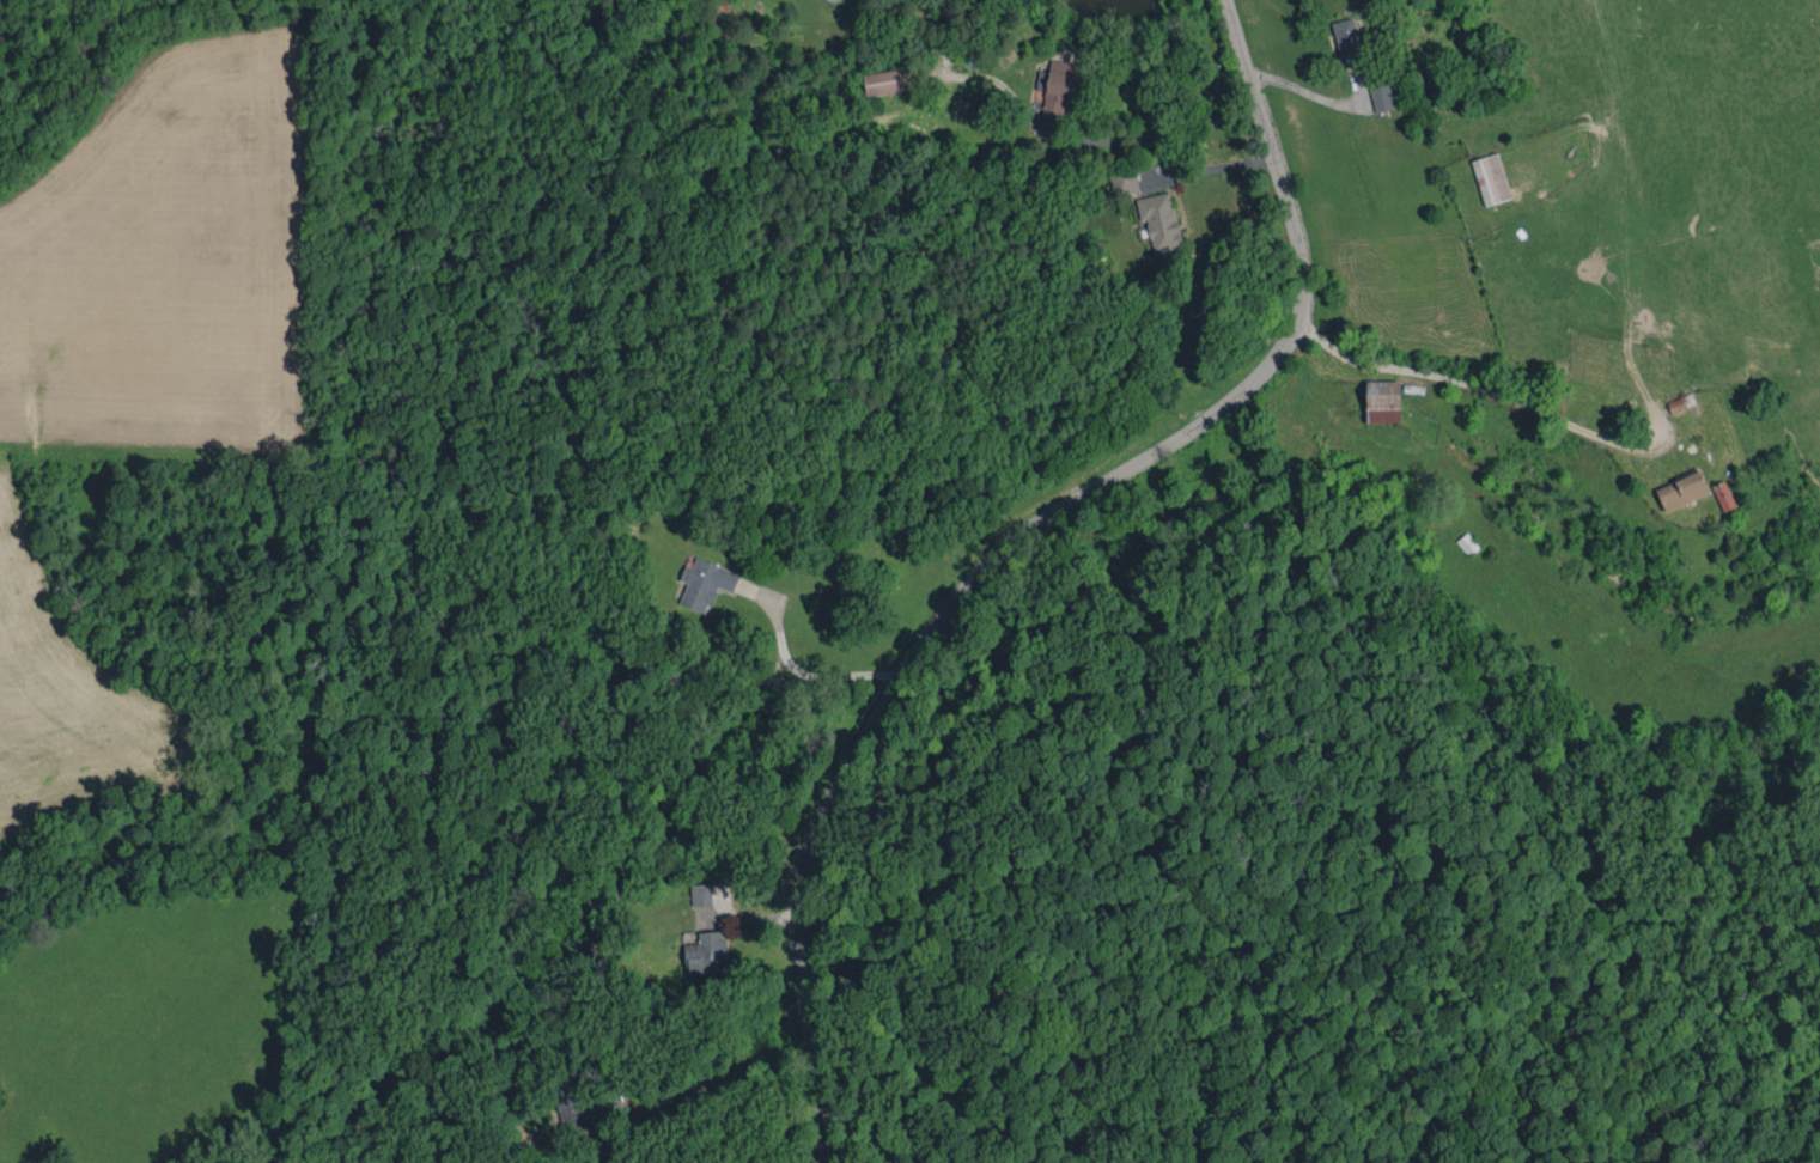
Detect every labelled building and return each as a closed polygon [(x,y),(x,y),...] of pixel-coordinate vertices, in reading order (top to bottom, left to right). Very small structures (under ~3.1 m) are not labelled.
[(1331,22),(1340,57),(1363,52),(1354,17),(1331,22)] [(1047,88),(1045,88),(1041,114),(1061,117),(1064,95),(1076,97),(1078,74),(1074,73),(1076,63),(1050,60),(1047,88)] [(907,88),(902,67),(863,75),(868,96),(907,88)] [(1368,88),(1375,112),(1395,107),(1388,83),(1368,88)] [(1471,161),(1485,206),(1512,198),(1499,152),(1471,161)] [(1136,199),(1144,241),(1151,240),(1153,251),(1182,245),(1171,191),(1136,199)] [(1399,380),(1365,381),(1366,422),(1400,421),(1399,380)] [(1671,414),(1695,404),(1691,392),(1666,402),(1671,414)] [(1655,489),(1665,511),(1709,492),(1699,469),(1655,489)] [(1712,485),(1723,511),(1735,506),(1724,479),(1712,485)] [(679,580),(687,582),(679,604),(706,614),(716,586),(733,592),(740,573),(695,557),(692,566),(685,564),(679,580)] [(692,906),(712,905),(711,883),(691,884),(692,906)] [(698,932),(699,943),(685,944),(685,955),(693,954),(693,958),(705,957),(706,971),(723,969),(722,958),(726,957),(723,930),(698,932)] [(553,1083),(561,1124),(573,1122),(572,1122),(585,1120),(577,1078),(553,1083)]
